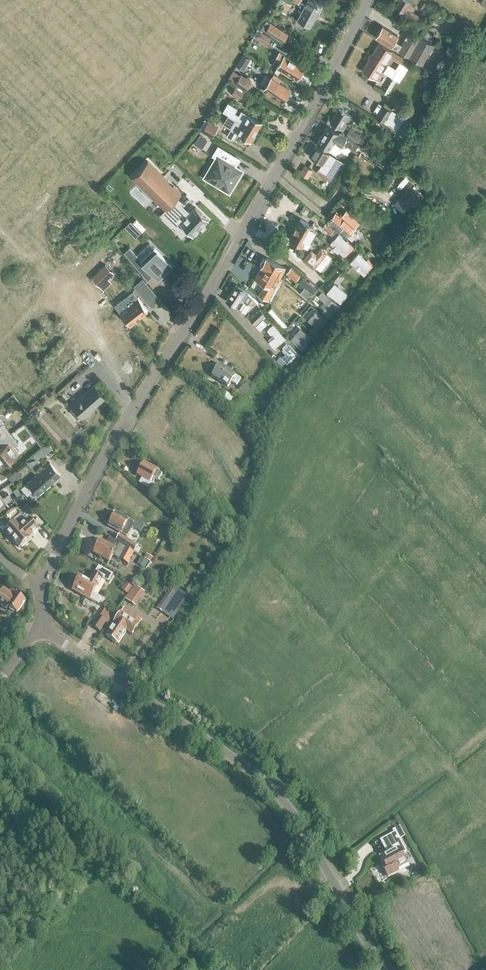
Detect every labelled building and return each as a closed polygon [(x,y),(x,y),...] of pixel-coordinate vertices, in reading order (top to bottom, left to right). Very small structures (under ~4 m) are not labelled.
[(278,8),(286,13),(291,4),(288,2),(289,0),(282,0),(278,8)] [(321,6),(309,0),(307,5),(301,2),(299,5),(301,6),(299,9),(303,11),(298,20),(310,26),(321,6)] [(417,21),(420,16),(412,11),(415,7),(405,0),(400,0),(395,8),(409,17),(409,16),(417,21)] [(415,33),(421,36),(432,19),(426,15),(415,33)] [(271,22),(270,23),(266,20),(261,28),(266,31),(265,31),(283,42),(289,34),(271,22)] [(397,52),(400,48),(393,43),(396,38),(382,29),(376,38),(397,52)] [(254,38),(265,45),(269,38),(258,31),(254,38)] [(400,48),(397,52),(419,66),(431,47),(410,33),(400,48)] [(400,63),(403,58),(380,44),(363,72),(379,82),(384,73),(393,78),(398,71),(387,64),(391,58),(400,63)] [(276,68),(296,80),(304,67),(279,52),(275,58),(280,61),(276,68)] [(244,55),(240,62),(247,67),(251,59),(244,55)] [(241,73),(240,74),(234,70),(230,76),(237,80),(235,83),(245,90),(252,80),(241,73)] [(279,83),(282,78),(274,73),(272,76),(271,76),(263,89),(283,102),(290,90),(279,83)] [(231,93),(240,99),(243,93),(235,87),(231,93)] [(421,104),(413,100),(408,108),(416,113),(421,104)] [(227,115),(256,132),(262,122),(228,102),(222,111),(228,115),(227,115)] [(374,117),(388,126),(396,114),(390,110),(391,108),(383,103),(374,117)] [(329,121),(342,129),(351,116),(338,108),(329,121)] [(251,140),(256,132),(227,115),(223,124),(251,140)] [(208,120),(208,121),(205,119),(202,124),(205,126),(202,131),(212,136),(218,125),(208,120)] [(339,131),(338,132),(327,125),(316,142),(335,154),(346,136),(339,131)] [(346,135),(356,141),(361,134),(350,128),(346,135)] [(368,140),(361,136),(358,141),(365,145),(368,140)] [(316,172),(330,181),(342,162),(315,144),(308,155),(321,164),(317,169),(318,170),(316,172)] [(239,159),(218,146),(213,155),(217,157),(210,169),(217,173),(212,181),(222,187),(225,182),(232,186),(239,176),(236,174),(239,169),(235,167),(239,159)] [(147,162),(132,178),(164,209),(165,208),(174,199),(179,193),(147,162)] [(353,164),(350,169),(355,172),(359,167),(353,164)] [(301,175),(306,179),(312,170),(307,166),(301,175)] [(393,204),(409,216),(423,197),(408,185),(393,204)] [(171,214),(165,221),(182,237),(188,231),(193,236),(209,220),(196,207),(189,213),(174,199),(165,208),(171,214)] [(348,231),(358,220),(346,209),(342,215),(336,210),(329,219),(340,229),(342,226),(348,231)] [(288,239),(307,249),(317,232),(311,229),(312,226),(299,219),(288,239)] [(124,226),(128,230),(134,225),(130,221),(124,226)] [(124,252),(148,280),(153,275),(154,276),(155,275),(158,272),(160,274),(162,276),(172,267),(154,247),(141,259),(130,247),(124,252)] [(310,252),(303,260),(313,268),(320,260),(310,252)] [(262,265),(255,278),(265,283),(259,295),(268,300),(285,268),(266,258),(265,259),(263,259),(260,263),(262,265)] [(286,273),(294,280),(298,274),(290,268),(286,273)] [(302,276),(298,281),(310,291),(309,293),(312,295),(317,288),(313,284),(314,284),(309,280),(308,281),(302,276)] [(235,306),(245,313),(250,305),(248,304),(252,298),(248,294),(235,286),(226,301),(235,307),(235,306)] [(106,295),(116,307),(121,302),(112,291),(106,295)] [(328,295),(320,304),(324,307),(321,310),(329,317),(340,305),(328,295)] [(137,298),(132,302),(128,297),(122,301),(127,306),(119,313),(129,326),(148,312),(137,298)] [(260,309),(250,318),(256,325),(262,318),(268,324),(272,321),(260,309)] [(316,310),(311,315),(317,320),(313,324),(319,329),(327,320),(316,310)] [(296,332),(290,339),(301,349),(312,338),(306,333),(302,337),(296,332)] [(299,354),(289,343),(284,348),(288,352),(279,360),(287,367),(299,354)] [(230,382),(236,386),(241,380),(220,365),(212,376),(227,387),(230,382)] [(72,405),(83,417),(99,403),(99,402),(105,397),(95,385),(72,405)] [(3,422),(0,425),(0,439),(0,440),(11,432),(3,422)] [(18,442),(11,432),(0,440),(4,445),(0,448),(0,463),(1,462),(2,464),(18,452),(13,446),(18,442)] [(26,461),(31,467),(53,447),(48,442),(26,461)] [(153,477),(158,480),(162,473),(157,471),(158,469),(143,461),(135,475),(141,478),(138,483),(152,490),(155,484),(150,482),(153,477)] [(34,489),(38,494),(61,474),(50,462),(21,488),(28,495),(34,489)] [(9,476),(15,484),(20,481),(18,478),(23,474),(18,469),(9,476)] [(11,499),(8,494),(3,497),(0,494),(0,506),(11,499)] [(134,521),(133,524),(114,513),(107,526),(126,537),(131,527),(140,532),(144,526),(134,521)] [(15,522),(4,532),(19,548),(21,547),(22,548),(26,544),(25,542),(30,538),(29,538),(38,530),(29,519),(20,527),(15,522)] [(128,565),(134,553),(109,538),(106,545),(99,541),(92,554),(108,563),(111,556),(118,560),(128,565)] [(134,550),(139,553),(141,550),(136,547),(136,546),(124,539),(121,545),(133,552),(134,550)] [(77,586),(74,592),(89,600),(90,600),(98,604),(101,599),(93,594),(102,578),(94,573),(89,582),(80,577),(75,585),(77,586)] [(135,586),(125,600),(131,605),(141,591),(135,586)] [(0,592),(0,604),(6,609),(8,606),(18,613),(26,601),(13,592),(12,593),(4,588),(2,591),(1,590),(0,592)] [(166,595),(158,608),(163,611),(172,598),(166,595)] [(113,623),(105,635),(117,643),(125,631),(132,635),(139,625),(134,622),(137,617),(124,608),(113,623)] [(106,622),(108,623),(114,614),(110,611),(105,619),(99,615),(90,628),(99,634),(106,622)] [(380,864),(388,879),(410,867),(403,855),(407,853),(396,832),(380,841),(386,852),(379,856),(383,863),(380,864)]
